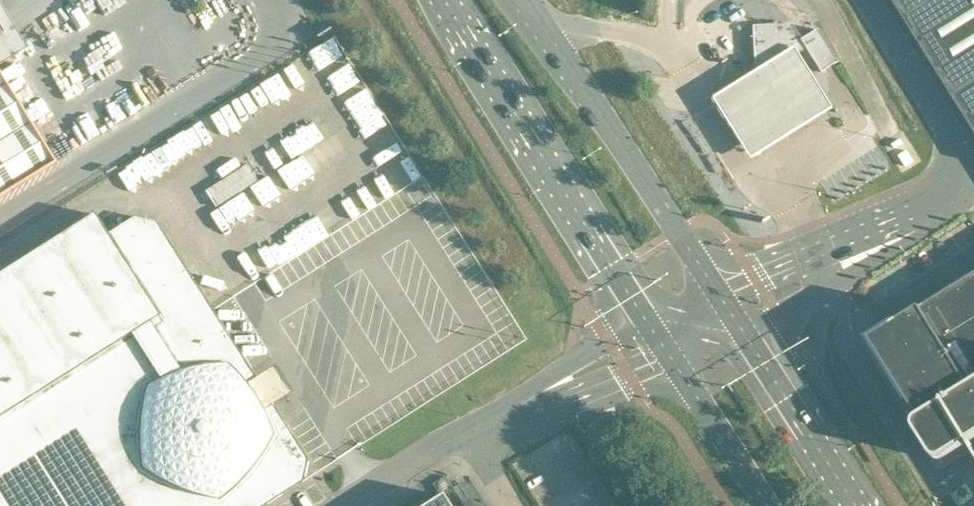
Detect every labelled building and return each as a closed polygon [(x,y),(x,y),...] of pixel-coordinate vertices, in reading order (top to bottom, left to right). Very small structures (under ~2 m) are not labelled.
[(905,20),(973,130),(973,0),(893,0),(905,20)] [(817,29),(814,31),(804,37),(802,39),(792,24),(753,26),(755,68),(796,67),(795,56),(798,54),(807,49),(822,72),(825,71),(835,64),(838,62),(817,29)] [(796,67),(755,68),(712,95),(749,155),(830,106),(798,54),(795,56),(796,67)] [(56,163),(0,73),(0,72),(0,198),(56,163)] [(226,122),(256,110),(250,95),(220,106),(226,122)] [(203,142),(217,134),(209,118),(194,126),(203,142)] [(265,172),(300,153),(289,133),(254,152),(265,172)] [(165,139),(167,152),(189,150),(187,137),(165,139)] [(219,206),(259,180),(248,163),(208,189),(219,206)] [(272,404),(262,410),(252,394),(245,382),(252,377),(155,220),(134,216),(105,234),(94,216),(0,275),(0,505),(264,505),(303,481),(308,459),(272,404)] [(896,324),(895,322),(869,339),(908,403),(910,402),(919,418),(918,418),(917,420),(916,421),(915,422),(915,424),(915,425),(915,427),(915,429),(916,430),(932,455),(933,456),(934,457),(935,458),(937,459),(938,459),(940,459),(941,459),(943,459),(944,458),(973,439),(973,275),(896,324)] [(277,366),(249,384),(263,407),(292,389),(277,366)] [(442,495),(425,505),(449,505),(442,495)]
